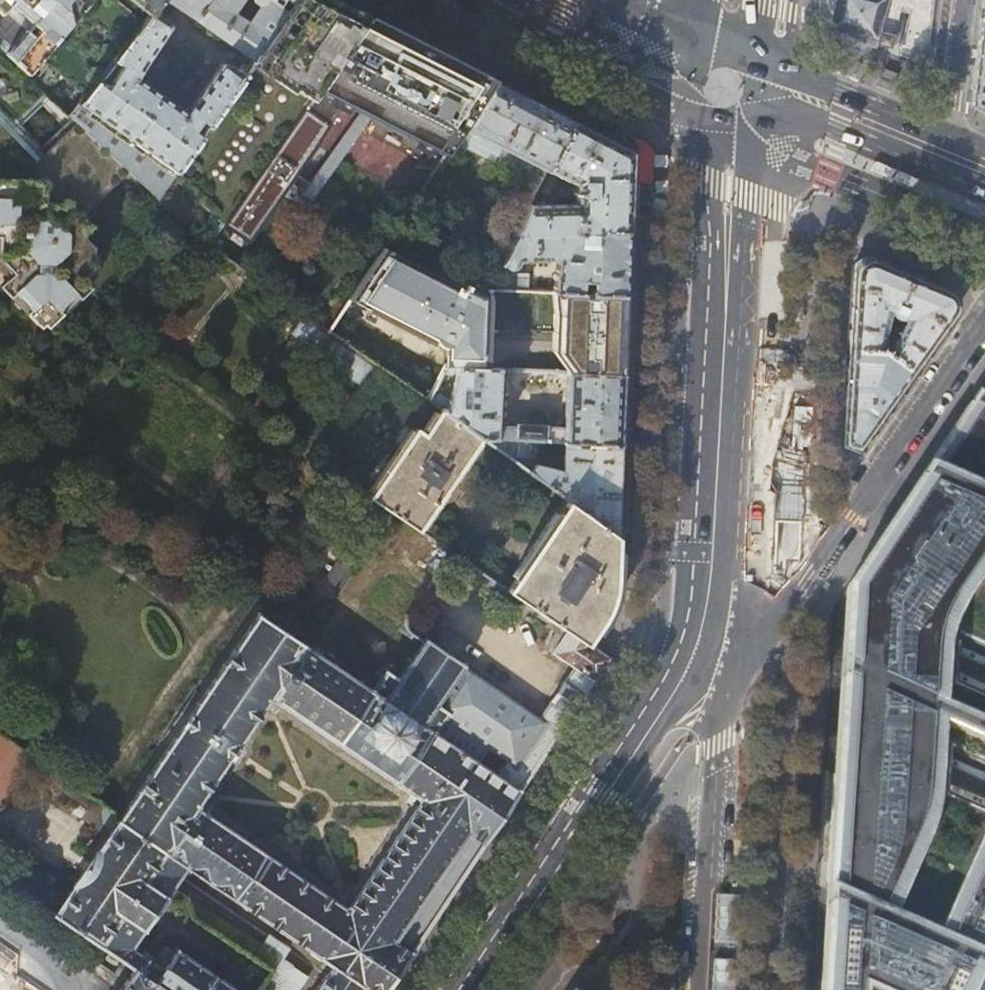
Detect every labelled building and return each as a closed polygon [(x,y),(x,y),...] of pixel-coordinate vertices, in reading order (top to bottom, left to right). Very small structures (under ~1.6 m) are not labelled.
[(1,15),(0,16),(0,49),(27,75),(40,59),(89,0),(13,0),(1,15)] [(1,15),(13,0),(0,0),(0,14),(1,15)] [(40,59),(89,90),(149,15),(161,0),(89,0),(40,59)] [(149,15),(89,90),(69,115),(74,120),(133,175),(157,197),(172,177),(244,76),(225,62),(220,63),(185,111),(136,76),(171,27),(170,22),(163,18),(174,4),(256,59),(299,0),(161,0),(149,15)] [(337,0),(299,0),(256,59),(244,76),(172,177),(211,215),(205,223),(217,234),(224,224),(369,16),(361,12),(356,9),(350,7),(337,0)] [(817,27),(824,31),(834,0),(819,0),(817,27)] [(883,3),(875,0),(834,0),(824,31),(848,39),(869,46),(883,3)] [(883,3),(869,46),(880,49),(887,51),(898,11),(903,12),(908,14),(896,55),(908,58),(930,47),(936,0),(875,0),(883,3)] [(378,21),(369,16),(224,224),(251,242),(321,145),(345,103),(444,155),(452,143),(494,80),(422,43),(387,26),(382,23),(378,21)] [(980,38),(979,44),(972,105),(984,112),(984,39),(980,38)] [(13,275),(6,281),(46,323),(89,283),(84,278),(95,268),(95,245),(84,234),(92,226),(86,219),(133,175),(74,120),(45,146),(25,124),(52,98),(27,75),(0,49),(0,261),(13,275)] [(548,108),(494,80),(452,143),(463,149),(468,139),(537,175),(536,177),(533,178),(526,191),(522,190),(520,191),(516,194),(515,196),(516,202),(520,206),(524,206),(529,204),(530,204),(537,190),(573,121),(548,108)] [(606,138),(573,121),(537,190),(547,195),(558,175),(567,179),(567,178),(571,180),(571,185),(576,185),(575,203),(530,204),(516,232),(629,231),(629,224),(629,218),(631,174),(632,151),(606,138)] [(631,174),(629,218),(644,218),(645,174),(631,174)] [(627,269),(629,231),(516,232),(500,263),(503,263),(505,266),(507,268),(511,268),(514,267),(516,265),(517,263),(517,260),(547,260),(548,257),(556,258),(555,271),(553,273),(553,292),(626,295),(627,269)] [(484,369),(489,289),(487,288),(485,288),(467,279),(463,289),(383,248),(349,300),(431,342),(432,340),(447,346),(447,367),(458,368),(484,369)] [(849,347),(879,350),(888,312),(891,316),(894,318),(898,319),(902,318),(886,353),(912,369),(957,307),(953,292),(912,275),(867,257),(861,260),(854,265),(851,320),(849,347)] [(487,288),(489,289),(528,291),(529,273),(505,273),(496,270),(487,288)] [(626,295),(553,292),(553,315),(552,351),(566,372),(568,372),(623,375),(624,364),(626,295)] [(308,348),(364,387),(379,367),(305,314),(295,329),(296,336),(309,345),(308,348)] [(912,369),(886,353),(882,350),(879,350),(849,347),(847,380),(843,443),(856,447),(877,418),(912,369)] [(502,370),(484,369),(458,368),(453,420),(479,439),(538,441),(565,442),(620,445),(622,410),(623,375),(568,372),(565,428),(547,427),(547,425),(517,424),(517,426),(498,425),(502,370)] [(898,504),(846,587),(827,889),(821,989),(866,989),(869,989),(974,989),(984,965),(984,807),(948,791),(954,743),(984,757),(984,691),(957,679),(962,631),(984,642),(984,395),(977,391),(898,504)] [(486,443),(479,439),(453,420),(443,412),(424,437),(417,432),(367,499),(421,535),(486,443)] [(534,464),(538,441),(479,439),(486,443),(574,506),(617,536),(619,489),(620,445),(565,442),(563,471),(534,464)] [(615,580),(617,536),(574,506),(506,592),(566,633),(567,630),(584,641),(590,633),(607,610),(609,605),(612,595),(614,589),(615,580)] [(135,969),(165,989),(243,989),(178,948),(166,966),(133,945),(185,868),(324,962),(305,989),(388,989),(577,706),(609,657),(584,641),(567,630),(566,633),(562,638),(555,633),(546,645),(553,650),(550,654),(573,668),(538,719),(462,668),(423,726),(431,731),(396,784),(416,798),(417,799),(417,803),(419,804),(351,905),(346,906),(345,907),(343,907),(198,809),(199,807),(198,805),(197,804),(267,701),(269,702),(271,702),(272,700),(339,746),(374,694),(382,700),(398,678),(388,671),(387,667),(383,667),(384,671),(371,691),(260,615),(259,611),(256,612),(256,615),(118,820),(114,820),(112,811),(103,805),(98,811),(100,824),(110,831),(97,850),(96,850),(95,851),(73,883),(72,884),(73,885),(53,913),(114,955),(135,969)] [(374,694),(339,746),(396,784),(431,731),(423,726),(462,668),(466,667),(465,664),(462,665),(427,641),(426,636),(422,637),(423,641),(398,678),(382,700),(374,694)] [(35,756),(0,732),(0,808),(35,756)] [(135,969),(121,989),(165,989),(135,969)]
